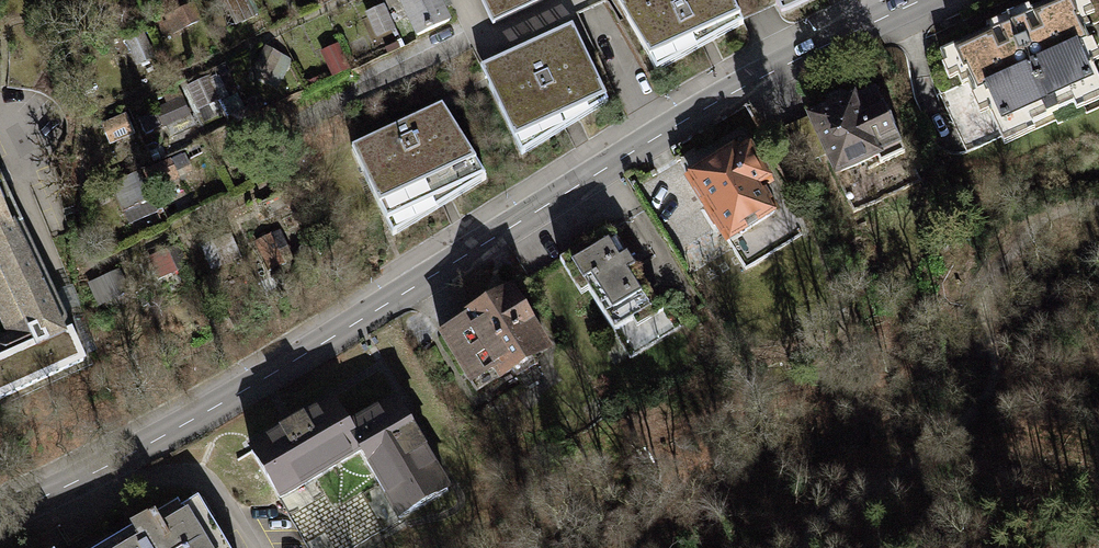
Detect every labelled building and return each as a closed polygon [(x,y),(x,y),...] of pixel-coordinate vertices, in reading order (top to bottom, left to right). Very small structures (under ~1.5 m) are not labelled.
[(412,36),(447,20),(437,0),(395,0),(412,36)] [(493,23),(541,0),(481,0),(493,23)] [(617,4),(655,73),(743,23),(732,0),(626,0),(617,4)] [(1009,19),(1051,112),(1079,100),(1076,93),(1094,85),(1087,69),(1093,66),(1085,50),(1091,47),(1083,29),(1089,26),(1081,9),(1088,6),(1085,0),(1052,0),(1009,19)] [(387,2),(368,11),(382,42),(402,33),(387,2)] [(1051,112),(1009,19),(938,51),(947,70),(953,67),(961,84),(967,81),(976,100),(981,97),(989,113),(995,111),(1002,127),(1020,118),(1023,125),(1051,112)] [(572,26),(479,68),(522,156),(608,102),(572,26)] [(324,55),(339,73),(350,64),(336,46),(324,55)] [(272,78),(281,54),(264,47),(255,71),(272,78)] [(225,67),(136,109),(150,138),(239,96),(225,67)] [(827,111),(809,119),(825,153),(835,175),(876,156),(879,163),(904,151),(875,88),(847,102),(838,99),(829,103),(827,111)] [(441,106),(352,149),(392,236),(484,177),(441,106)] [(112,144),(139,133),(130,111),(103,121),(112,144)] [(825,153),(809,119),(791,128),(807,162),(825,153)] [(744,148),(691,182),(706,206),(702,208),(712,224),(715,222),(722,234),(744,220),(749,227),(774,211),(759,187),(766,183),(744,148)] [(15,353),(0,360),(0,398),(84,359),(7,195),(0,198),(0,320),(15,353)] [(284,226),(259,236),(268,262),(294,252),(284,226)] [(201,242),(216,270),(245,254),(230,227),(201,242)] [(611,229),(560,261),(570,277),(577,273),(614,332),(644,314),(649,321),(663,312),(611,229)] [(511,291),(440,334),(474,390),(511,368),(516,376),(538,363),(532,353),(545,346),(511,291)] [(444,489),(391,400),(344,427),(358,450),(375,479),(397,517),(444,489)] [(329,402),(248,450),(277,498),(312,477),(358,450),(344,427),(329,402)] [(277,498),(306,547),(344,547),(397,517),(375,479),(329,506),(312,477),(277,498)] [(197,498),(160,521),(154,511),(132,525),(137,533),(111,547),(227,547),(197,498)]
